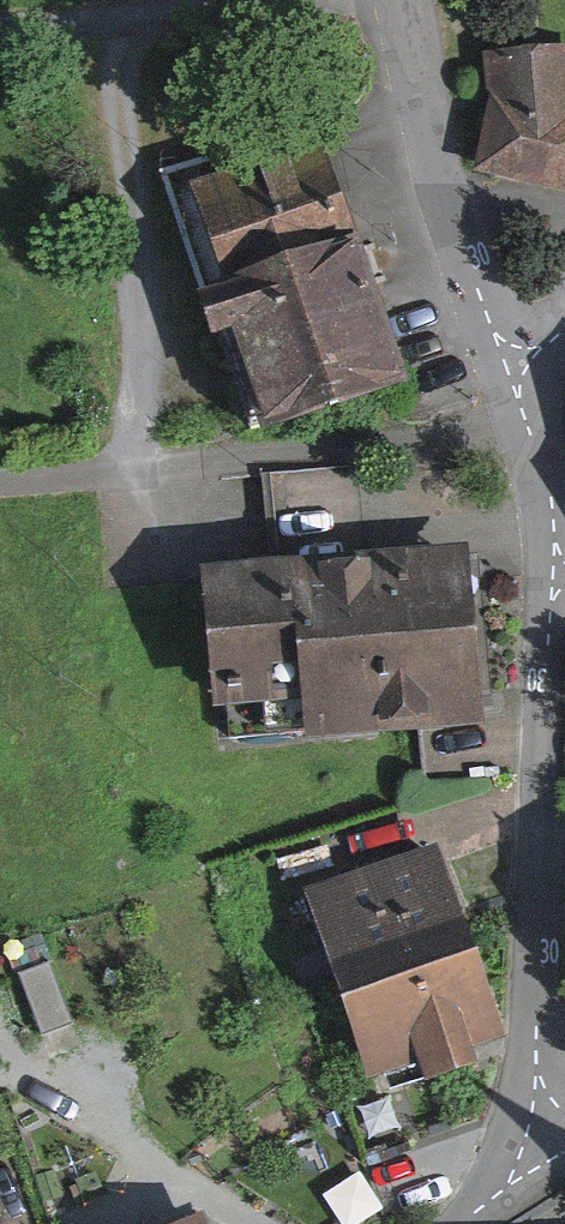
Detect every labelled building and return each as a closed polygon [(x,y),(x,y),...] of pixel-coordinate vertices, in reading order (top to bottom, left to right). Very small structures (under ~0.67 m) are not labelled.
[(500,67),(516,187),(564,194),(564,68),(500,67)] [(362,147),(199,194),(273,452),(437,405),(362,147)] [(460,561),(220,580),(231,723),(310,716),(311,734),(473,721),(460,561)] [(434,860),(319,896),(347,984),(462,947),(434,860)] [(462,947),(347,984),(375,1071),(490,1035),(462,947)] [(13,1098),(0,1058),(0,1102),(13,1098)] [(0,1174),(0,1223),(25,1223),(0,1174)]
